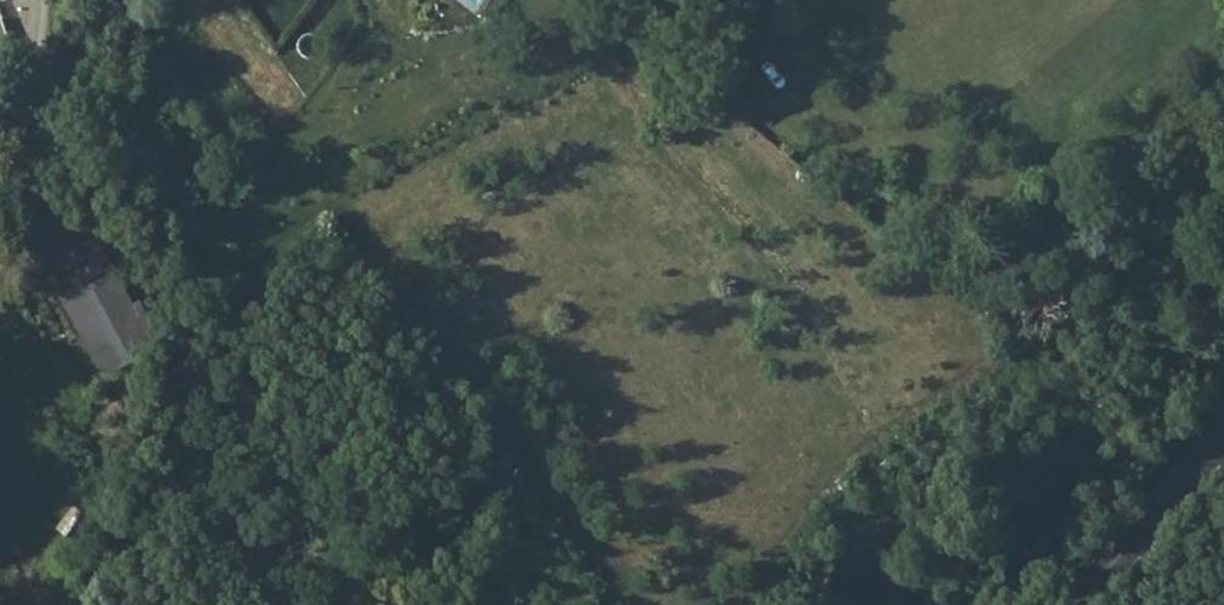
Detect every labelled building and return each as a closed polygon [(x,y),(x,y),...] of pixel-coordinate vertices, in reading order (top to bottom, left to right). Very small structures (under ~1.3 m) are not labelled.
[(77,237),(50,251),(104,358),(145,338),(81,205),(66,213),(77,237)]
